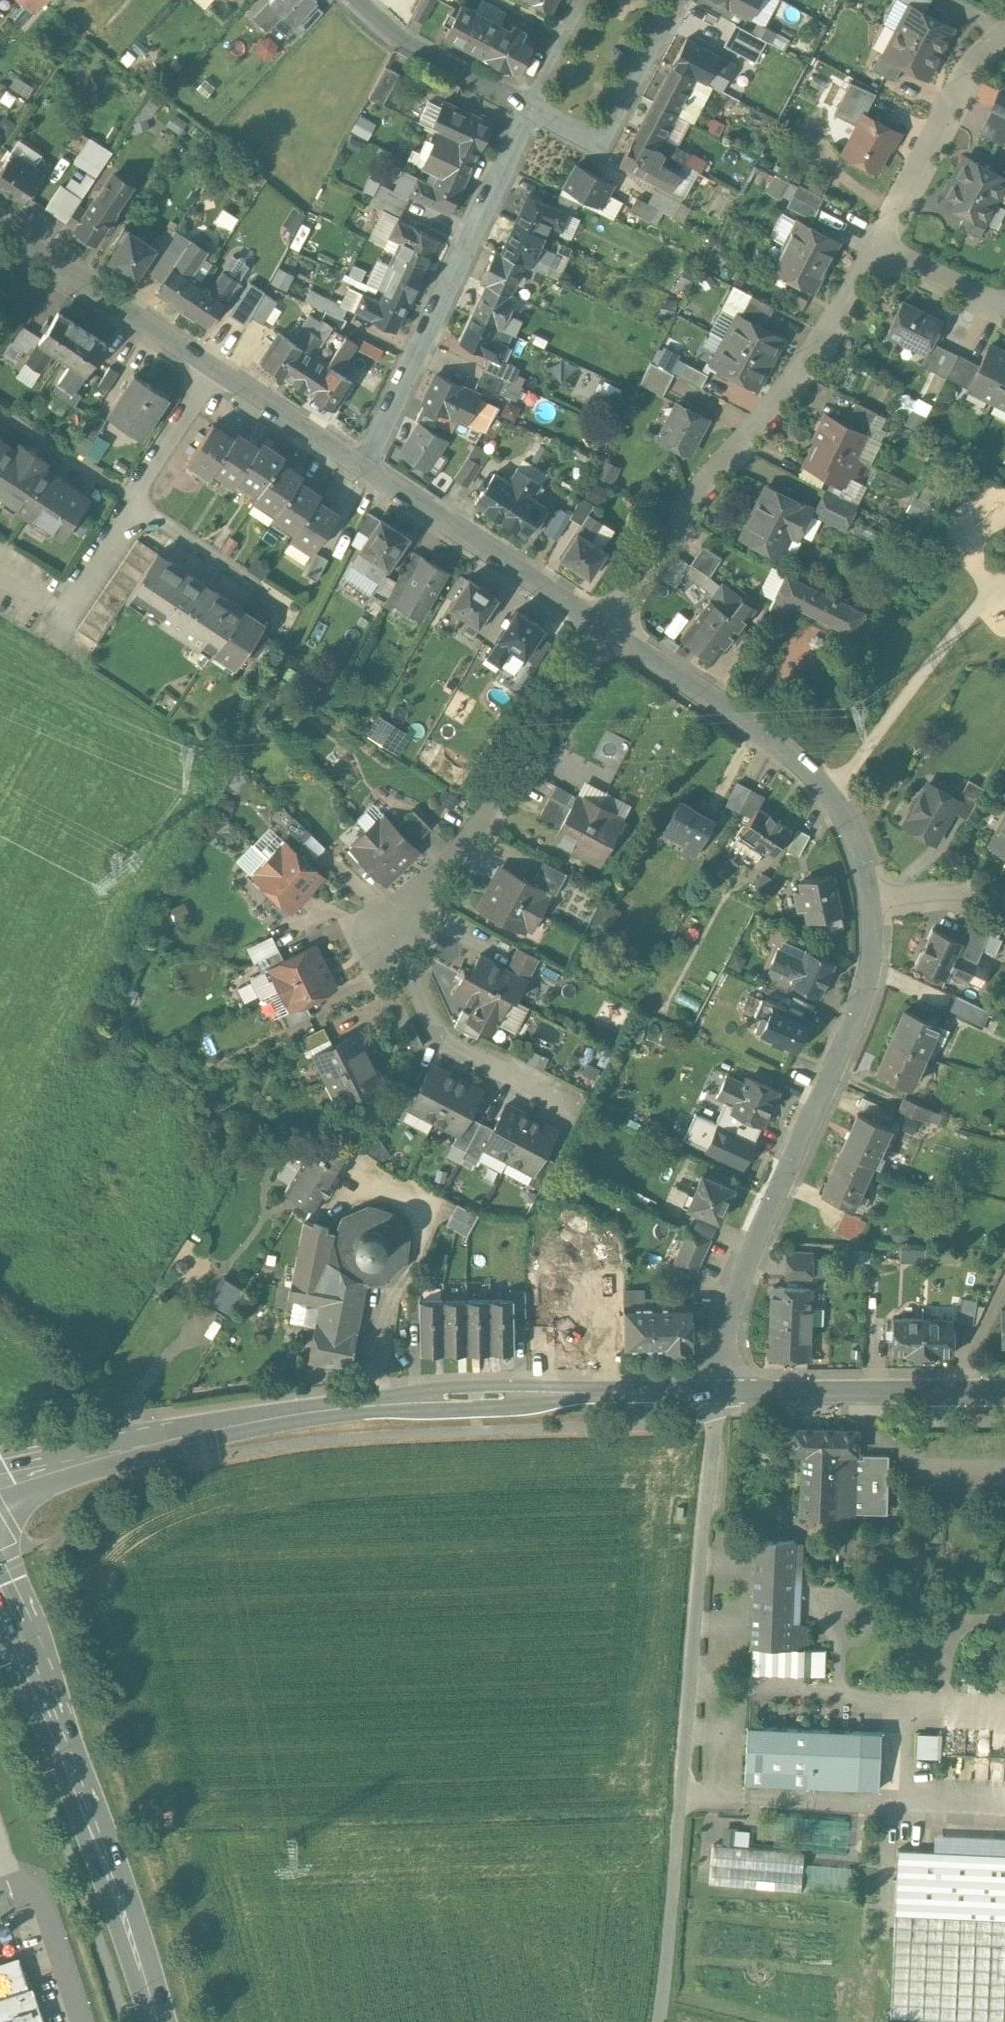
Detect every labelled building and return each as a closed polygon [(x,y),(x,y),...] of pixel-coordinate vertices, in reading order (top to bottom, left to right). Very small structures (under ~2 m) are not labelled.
[(58,8),(64,0),(51,0),(58,8)] [(271,1),(284,14),(275,24),(286,34),(296,23),(316,2),(318,0),(272,0),(271,1)] [(413,16),(424,22),(436,0),(422,0),(413,16)] [(477,11),(500,23),(506,12),(484,0),(483,0),(477,11)] [(551,12),(558,0),(529,0),(551,12)] [(750,17),(751,17),(760,0),(716,0),(750,17)] [(271,1),(256,17),(270,29),(275,24),(284,14),(271,1)] [(316,2),(296,23),(305,32),(324,11),(316,2)] [(477,11),(463,4),(447,35),(519,73),(535,42),(524,36),(526,32),(514,25),(512,30),(500,23),(477,11)] [(953,27),(910,5),(897,30),(940,52),(953,27)] [(940,52),(897,30),(885,54),(884,55),(903,65),(927,77),(940,52)] [(727,60),(687,39),(673,66),(696,78),(702,67),(718,75),(727,60)] [(760,55),(736,42),(729,56),(753,68),(760,55)] [(885,54),(880,51),(872,69),(895,81),(903,65),(884,55),(885,54)] [(400,74),(386,66),(369,98),(384,104),(400,74)] [(673,66),(654,101),(677,113),(696,78),(673,66)] [(215,86),(205,78),(197,88),(207,96),(215,86)] [(850,81),(834,114),(858,125),(864,113),(865,114),(876,93),(850,81)] [(990,108),(1004,115),(1004,93),(999,90),(990,108)] [(494,122),(445,100),(442,106),(430,101),(420,122),(439,131),(481,150),(494,122)] [(677,113),(654,101),(635,137),(658,150),(659,149),(665,138),(677,113)] [(1004,146),(1004,144),(1004,115),(990,108),(979,134),(1004,146)] [(865,114),(864,113),(858,125),(843,154),(876,171),(893,139),(894,140),(898,132),(865,114)] [(481,150),(439,131),(428,154),(422,167),(432,172),(464,187),(481,150)] [(63,144),(52,137),(40,157),(50,164),(63,144)] [(658,150),(635,137),(621,163),(659,183),(660,184),(669,168),(653,159),(658,150)] [(690,151),(665,138),(659,149),(684,162),(690,151)] [(72,150),(63,144),(50,164),(59,169),(72,150)] [(13,152),(0,172),(0,186),(27,204),(36,189),(34,188),(44,172),(13,152)] [(967,156),(955,179),(996,201),(1004,183),(1004,176),(967,156)] [(613,184),(576,164),(564,187),(600,207),(613,184)] [(407,172),(398,191),(409,197),(411,194),(419,177),(407,172)] [(428,181),(419,177),(411,194),(451,213),(464,187),(432,172),(428,181)] [(112,176),(97,198),(117,211),(132,189),(112,176)] [(996,201),(955,179),(943,202),(965,214),(983,224),(984,223),(996,201)] [(660,184),(659,183),(649,202),(673,215),(680,202),(683,196),(660,184)] [(824,197),(799,183),(787,205),(813,219),(824,197)] [(398,191),(380,184),(372,203),(383,208),(400,216),(401,216),(409,197),(398,191)] [(82,198),(62,185),(46,208),(67,222),(78,205),(82,198)] [(571,213),(530,194),(517,222),(545,236),(551,224),(563,229),(571,213)] [(661,210),(637,197),(630,209),(654,222),(661,210)] [(77,228),(76,230),(98,244),(119,213),(117,211),(97,198),(88,211),(77,228)] [(691,207),(680,202),(673,215),(683,221),(691,207)] [(78,205),(67,222),(77,228),(88,211),(78,205)] [(400,216),(383,208),(368,239),(385,247),(390,238),(398,219),(400,216)] [(983,224),(965,214),(959,226),(980,237),(987,224),(984,223),(983,224)] [(439,238),(398,219),(390,238),(400,243),(396,252),(401,255),(426,266),(439,238)] [(839,241),(798,219),(785,244),(826,265),(839,241)] [(545,236),(517,222),(503,252),(503,253),(526,264),(525,264),(531,267),(531,266),(541,245),(545,236)] [(156,248),(125,228),(115,243),(119,245),(109,260),(136,279),(156,248)] [(176,229),(153,265),(168,276),(192,240),(176,229)] [(400,243),(390,238),(385,247),(396,252),(400,243)] [(168,276),(157,293),(181,309),(200,281),(191,275),(207,250),(192,240),(168,276)] [(826,265),(785,244),(772,269),(813,290),(826,265)] [(555,251),(541,245),(531,266),(545,273),(555,251)] [(503,252),(497,250),(482,281),(487,283),(511,294),(516,284),(522,284),(525,277),(521,272),(525,264),(526,264),(503,253),(503,252)] [(396,252),(379,289),(384,291),(401,255),(396,252)] [(426,266),(401,255),(384,291),(409,303),(426,266)] [(350,277),(363,282),(369,268),(355,263),(350,277)] [(279,266),(272,282),(288,289),(295,273),(279,266)] [(224,271),(212,289),(200,281),(181,309),(208,327),(239,281),(224,271)] [(487,283),(473,314),(498,326),(502,328),(515,335),(522,320),(509,314),(516,297),(511,294),(487,283)] [(763,327),(740,315),(752,294),(734,285),(720,311),(737,320),(726,339),(726,340),(769,362),(782,337),(763,327)] [(363,295),(348,288),(341,304),(348,308),(347,310),(355,313),(363,295)] [(326,297),(310,290),(305,301),(320,309),(321,309),(326,297)] [(409,303),(384,291),(379,303),(363,295),(355,313),(396,332),(409,303)] [(278,301),(264,294),(252,317),(264,323),(278,301)] [(775,306),(752,294),(740,315),(763,327),(775,306)] [(341,304),(326,297),(321,309),(320,309),(326,312),(343,319),(347,310),(348,308),(341,304)] [(920,310),(903,302),(887,333),(926,352),(927,352),(932,341),(941,322),(920,312),(920,310)] [(82,328),(59,312),(39,342),(39,343),(26,363),(40,372),(54,351),(63,357),(82,328)] [(326,312),(321,321),(332,327),(341,331),(347,321),(343,319),(326,312)] [(510,346),(492,337),(498,326),(473,314),(460,342),(488,356),(502,362),(503,361),(510,346)] [(320,321),(311,315),(310,316),(303,327),(313,333),(321,321),(320,321)] [(29,320),(17,336),(27,343),(38,327),(29,320)] [(313,333),(323,340),(332,327),(321,321),(313,333)] [(293,342),(280,333),(261,361),(285,378),(313,333),(303,327),(293,342)] [(107,344),(82,328),(63,357),(71,363),(58,382),(60,384),(55,391),(73,404),(79,395),(74,391),(86,373),(87,373),(107,344)] [(769,362),(726,340),(726,339),(711,331),(703,346),(719,354),(713,364),(756,387),(769,362)] [(313,333),(285,378),(310,394),(329,363),(315,353),(323,340),(313,333)] [(17,336),(4,353),(14,360),(27,343),(17,336)] [(329,363),(310,394),(334,410),(352,381),(339,373),(357,346),(345,338),(329,363)] [(385,351),(364,341),(359,351),(380,361),(385,351)] [(947,348),(932,341),(927,352),(926,352),(920,364),(935,371),(947,348)] [(990,345),(980,364),(968,388),(994,400),(1004,377),(1004,352),(990,345)] [(958,354),(947,348),(935,371),(947,377),(958,354)] [(677,358),(663,350),(656,364),(670,371),(677,358)] [(980,364),(958,354),(947,377),(968,388),(980,364)] [(502,362),(488,356),(483,367),(503,376),(509,363),(503,361),(502,362)] [(685,362),(677,358),(670,371),(674,374),(678,375),(685,362)] [(656,364),(651,361),(640,383),(663,395),(674,374),(670,371),(656,364)] [(708,374),(685,362),(678,375),(701,388),(708,374)] [(518,368),(509,363),(503,376),(512,380),(518,368)] [(119,373),(109,367),(97,386),(107,392),(119,373)] [(503,376),(483,367),(476,382),(505,396),(505,395),(512,380),(503,376)] [(134,374),(107,414),(138,435),(148,420),(152,422),(161,410),(152,404),(161,392),(134,374)] [(479,394),(437,375),(437,374),(423,403),(424,403),(443,411),(449,414),(458,418),(485,431),(496,413),(492,410),(489,406),(489,402),(477,397),(479,394)] [(994,400),(1004,406),(1004,377),(994,400)] [(524,386),(512,380),(505,395),(517,401),(524,386)] [(708,418),(677,402),(659,438),(689,454),(708,418)] [(877,412),(857,402),(846,423),(866,433),(877,412)] [(443,411),(424,403),(419,412),(438,421),(443,411)] [(458,418),(449,414),(443,411),(438,421),(419,412),(415,421),(420,423),(434,432),(438,425),(452,432),(458,418)] [(107,420),(95,413),(82,434),(94,441),(107,420)] [(846,423),(826,413),(813,439),(817,441),(805,465),(844,485),(849,474),(864,481),(871,466),(854,457),(866,433),(846,423)] [(434,432),(420,423),(401,453),(427,469),(426,469),(437,476),(447,459),(443,457),(444,455),(440,453),(448,441),(434,432)] [(213,424),(189,460),(211,475),(214,470),(214,469),(235,438),(234,438),(213,424)] [(235,438),(214,469),(214,470),(236,484),(239,479),(239,478),(259,447),(238,433),(234,438),(235,438)] [(15,449),(4,441),(0,448),(0,496),(28,515),(54,474),(43,467),(47,460),(20,442),(15,449)] [(262,442),(259,447),(239,478),(239,479),(259,492),(260,492),(281,461),(281,462),(284,457),(262,442)] [(488,453),(476,446),(469,457),(481,464),(488,453)] [(469,457),(456,477),(468,484),(481,464),(469,457)] [(535,467),(524,460),(519,469),(529,476),(534,468),(535,467)] [(281,461),(260,492),(259,492),(256,497),(278,512),(299,481),(300,481),(303,476),(281,462),(281,461)] [(509,482),(494,473),(476,502),(502,519),(529,476),(519,469),(518,468),(509,482)] [(539,471),(534,468),(529,476),(534,479),(539,471)] [(88,497),(54,474),(28,515),(61,537),(88,497)] [(534,479),(529,476),(502,519),(527,535),(530,531),(534,533),(548,511),(544,508),(545,506),(531,498),(540,483),(534,479)] [(299,481),(278,512),(275,516),(296,530),(296,531),(317,499),(318,500),(321,495),(300,481),(299,481)] [(812,508),(767,486),(742,537),(780,555),(790,534),(798,537),(812,508)] [(856,504),(827,490),(816,513),(845,527),(856,504)] [(584,497),(570,518),(580,525),(589,511),(594,504),(584,497)] [(318,500),(317,499),(296,531),(296,530),(292,535),(315,550),(339,514),(318,500)] [(580,525),(577,530),(588,537),(601,519),(589,511),(580,525)] [(380,521),(368,513),(359,530),(369,537),(380,521)] [(566,523),(558,517),(548,533),(557,539),(566,523)] [(408,537),(381,519),(380,521),(369,537),(361,550),(378,561),(375,566),(385,572),(408,537)] [(588,537),(577,530),(560,557),(590,577),(606,549),(588,537)] [(722,557),(703,545),(691,564),(710,576),(722,557)] [(414,551),(392,589),(402,595),(424,556),(414,551)] [(243,609),(158,552),(127,599),(212,655),(215,652),(243,609)] [(328,558),(318,553),(307,575),(317,580),(328,558)] [(402,595),(397,604),(420,617),(447,570),(424,556),(402,595)] [(710,576),(691,564),(684,574),(703,586),(710,576)] [(778,568),(769,586),(778,591),(787,573),(778,568)] [(865,611),(787,573),(778,591),(777,594),(792,602),(801,607),(797,616),(839,637),(844,627),(854,632),(865,611)] [(498,596),(469,577),(450,606),(470,620),(467,624),(476,630),(498,596)] [(729,613),(741,598),(723,584),(711,599),(729,613)] [(124,602),(105,589),(98,599),(118,612),(124,602)] [(694,589),(688,599),(702,608),(708,598),(694,589)] [(365,601),(355,594),(347,607),(357,614),(365,601)] [(792,602),(777,594),(770,607),(785,615),(792,602)] [(741,598),(729,613),(743,623),(754,608),(741,598)] [(118,612),(98,599),(91,609),(111,622),(118,612)] [(711,599),(681,637),(699,651),(729,613),(711,599)] [(111,622),(91,609),(85,618),(104,632),(111,622)] [(243,609),(215,652),(236,666),(247,650),(261,630),(265,623),(243,609)] [(517,609),(497,639),(498,639),(512,648),(525,657),(540,634),(545,627),(517,609)] [(883,620),(865,611),(854,632),(871,641),(883,620)] [(729,613),(699,651),(713,661),(731,638),(737,643),(746,631),(743,629),(740,633),(737,630),(743,623),(729,613)] [(104,632),(85,618),(78,628),(98,642),(104,632)] [(261,630),(247,650),(257,656),(270,636),(261,630)] [(552,642),(540,634),(525,657),(537,664),(552,642)] [(512,648),(498,639),(487,656),(501,665),(512,648)] [(378,717),(369,731),(401,751),(409,738),(378,717)] [(586,797),(599,804),(607,790),(585,779),(578,793),(586,797)] [(985,788),(969,779),(957,799),(958,800),(952,811),(967,819),(985,788)] [(739,782),(728,802),(741,808),(751,788),(739,782)] [(957,799),(933,785),(926,798),(921,796),(915,797),(911,805),(913,811),(904,825),(934,842),(938,837),(952,811),(958,800),(957,799)] [(765,795),(751,788),(741,808),(741,809),(752,815),(757,807),(758,807),(765,795)] [(607,790),(599,804),(614,812),(623,817),(631,803),(607,790)] [(571,807),(550,795),(544,806),(565,817),(571,807)] [(560,828),(554,839),(575,850),(599,804),(586,797),(583,801),(576,797),(571,807),(565,817),(560,828)] [(692,806),(680,799),(671,815),(672,816),(665,828),(699,847),(714,819),(692,807),(692,806)] [(599,804),(575,850),(600,863),(622,821),(612,815),(614,812),(599,804)] [(565,817),(544,806),(539,817),(560,828),(565,817)] [(758,807),(757,807),(752,815),(739,833),(744,836),(762,848),(773,855),(790,829),(779,821),(769,814),(769,815),(758,807)] [(431,827),(413,809),(405,817),(422,835),(431,827)] [(312,833),(295,816),(286,825),(304,842),(312,833)] [(395,827),(384,816),(379,821),(376,818),(365,828),(402,866),(418,850),(413,845),(395,827)] [(422,835),(405,817),(395,827),(413,845),(422,835)] [(991,844),(995,846),(997,851),(1003,855),(1004,854),(1004,819),(991,844)] [(365,828),(353,841),(356,843),(350,849),(384,884),(402,866),(365,828)] [(808,834),(797,828),(787,847),(798,852),(808,834)] [(313,833),(306,841),(320,852),(326,844),(313,833)] [(739,833),(728,849),(733,852),(744,836),(739,833)] [(762,848),(744,836),(733,852),(751,865),(762,848)] [(323,875),(287,842),(282,848),(279,845),(268,857),(306,892),(323,875)] [(306,892),(268,857),(257,869),(260,872),(255,877),(272,894),(290,910),(306,892)] [(567,873),(544,861),(538,871),(562,883),(567,873)] [(533,882),(503,866),(491,887),(541,913),(551,893),(552,892),(533,882)] [(562,883),(538,871),(533,882),(552,892),(551,893),(555,895),(562,883)] [(772,876),(761,871),(755,886),(765,890),(772,876)] [(833,872),(801,878),(802,887),(795,888),(799,907),(806,906),(808,919),(822,917),(824,928),(843,924),(833,872)] [(541,913),(491,887),(480,909),(522,931),(526,924),(533,928),(541,913)] [(290,910),(272,894),(263,904),(280,920),(290,910)] [(1003,938),(971,924),(964,939),(983,947),(997,953),(1003,938)] [(963,942),(934,930),(918,965),(947,977),(949,972),(969,980),(983,947),(964,939),(963,942)] [(285,959),(272,966),(262,971),(251,977),(261,997),(279,989),(326,966),(315,944),(285,959)] [(835,961),(800,945),(796,954),(802,957),(793,976),(790,984),(818,997),(835,961)] [(539,957),(518,946),(512,957),(533,968),(539,957)] [(796,954),(779,946),(770,965),(771,965),(767,974),(779,979),(782,971),(793,976),(802,957),(796,954)] [(279,949),(256,960),(262,971),(272,966),(285,959),(279,949)] [(506,968),(480,954),(469,974),(511,997),(516,1000),(528,979),(506,968)] [(533,968),(512,957),(506,968),(528,979),(533,968)] [(326,966),(279,989),(289,1010),(306,1002),(336,987),(326,966)] [(511,997),(469,974),(464,971),(452,993),(477,1006),(469,1020),(491,1032),(499,1017),(500,1018),(511,997)] [(987,1010),(956,995),(948,1012),(979,1027),(987,1010)] [(813,1005),(795,997),(788,1011),(807,1020),(813,1005)] [(788,1011),(763,1000),(756,1015),(768,1020),(766,1024),(762,1022),(759,1027),(764,1029),(762,1033),(795,1048),(808,1020),(807,1020),(788,1011)] [(306,1002),(289,1010),(282,1014),(288,1025),(311,1014),(306,1002)] [(939,1024),(905,1009),(891,1041),(925,1055),(939,1024)] [(423,1045),(412,1022),(401,1027),(413,1050),(423,1045)] [(324,1027),(301,1038),(307,1050),(330,1039),(324,1027)] [(358,1031),(315,1053),(327,1078),(370,1057),(358,1031)] [(925,1055),(891,1041),(878,1071),(912,1086),(925,1055)] [(742,1057),(735,1054),(732,1062),(738,1065),(742,1057)] [(370,1057),(327,1078),(340,1103),(383,1082),(370,1057)] [(457,1078),(432,1065),(410,1107),(434,1120),(457,1078)] [(777,1089),(748,1076),(745,1082),(728,1074),(718,1095),(736,1103),(733,1110),(762,1123),(777,1089)] [(481,1091),(457,1078),(434,1120),(458,1133),(459,1133),(468,1115),(481,1091)] [(929,1109),(903,1097),(898,1109),(911,1115),(925,1119),(929,1109)] [(493,1129),(484,1147),(485,1147),(508,1160),(531,1117),(506,1104),(493,1129)] [(890,1129),(857,1113),(841,1149),(872,1164),(874,1165),(890,1129)] [(468,1115),(459,1133),(458,1133),(447,1155),(460,1162),(466,1150),(481,1122),(468,1115)] [(556,1130),(531,1117),(508,1160),(532,1172),(533,1173),(543,1155),(556,1130)] [(481,1122),(466,1150),(479,1157),(485,1147),(484,1147),(493,1129),(481,1122)] [(750,1134),(727,1124),(716,1147),(740,1158),(750,1134)] [(350,1156),(320,1137),(310,1151),(341,1170),(350,1156)] [(872,1164),(841,1149),(821,1193),(852,1208),(852,1207),(861,1211),(868,1197),(859,1193),(872,1164)] [(341,1170),(310,1151),(286,1191),(316,1210),(341,1170)] [(543,1155),(533,1173),(532,1172),(527,1182),(540,1189),(555,1161),(543,1155)] [(734,1188),(704,1174),(694,1195),(680,1189),(675,1201),(719,1221),(734,1188)] [(446,1225),(464,1236),(477,1215),(459,1204),(446,1225)] [(319,1303),(362,1310),(367,1284),(391,1279),(408,1259),(405,1225),(397,1212),(368,1207),(343,1216),(318,1212),(310,1221),(304,1220),(290,1297),(319,1303)] [(561,1222),(583,1236),(592,1222),(570,1208),(561,1222)] [(865,1221),(843,1211),(834,1232),(856,1242),(865,1221)] [(694,1218),(689,1231),(712,1241),(717,1229),(694,1218)] [(673,1266),(696,1276),(712,1241),(689,1231),(673,1266)] [(925,1249),(910,1248),(909,1262),(924,1263),(925,1249)] [(870,1250),(853,1249),(852,1260),(870,1262),(870,1250)] [(607,1252),(607,1263),(623,1263),(623,1252),(607,1252)] [(813,1254),(787,1252),(786,1278),(812,1280),(813,1254)] [(245,1289),(225,1276),(207,1304),(228,1316),(245,1289)] [(811,1288),(772,1286),(769,1356),(808,1358),(810,1308),(811,1288)] [(835,1289),(811,1288),(810,1308),(834,1309),(835,1289)] [(525,1290),(512,1290),(513,1297),(514,1316),(526,1316),(525,1290)] [(420,1291),(408,1291),(407,1292),(408,1317),(419,1317),(419,1299),(420,1299),(420,1291)] [(514,1316),(513,1297),(489,1298),(490,1351),(514,1351),(514,1316)] [(420,1299),(419,1299),(419,1317),(420,1353),(444,1352),(443,1298),(420,1299)] [(466,1298),(443,1298),(444,1352),(467,1352),(466,1298)] [(489,1298),(466,1298),(467,1352),(490,1351),(489,1298)] [(977,1301),(963,1298),(959,1322),(973,1324),(977,1301)] [(362,1310),(319,1303),(308,1359),(350,1368),(362,1310)] [(692,1342),(691,1304),(624,1304),(624,1324),(624,1347),(625,1348),(686,1347),(692,1342)] [(923,1319),(894,1319),(894,1318),(893,1318),(893,1352),(905,1352),(905,1353),(922,1353),(923,1319)] [(951,1320),(923,1319),(922,1353),(940,1353),(953,1353),(953,1319),(952,1319),(951,1320)] [(624,1324),(595,1324),(596,1347),(624,1347),(624,1324)] [(857,1430),(792,1428),(792,1450),(804,1450),(804,1514),(855,1515),(855,1512),(887,1513),(889,1455),(863,1454),(863,1458),(856,1458),(857,1430)] [(793,1540),(756,1539),(751,1646),(752,1646),(807,1648),(808,1625),(790,1624),(793,1540)] [(807,1648),(752,1646),(751,1672),(825,1675),(826,1650),(807,1649),(807,1648)] [(881,1731),(747,1726),(745,1783),(879,1789),(881,1731)] [(938,1734),(917,1733),(916,1757),(937,1758),(938,1734)] [(804,1851),(788,1849),(712,1843),(709,1882),(801,1890),(804,1851)] [(898,1849),(890,2016),(1004,2021),(1004,1854),(898,1849)] [(0,1961),(0,2021),(45,2021),(32,1984),(27,1986),(17,1956),(0,1961)]
